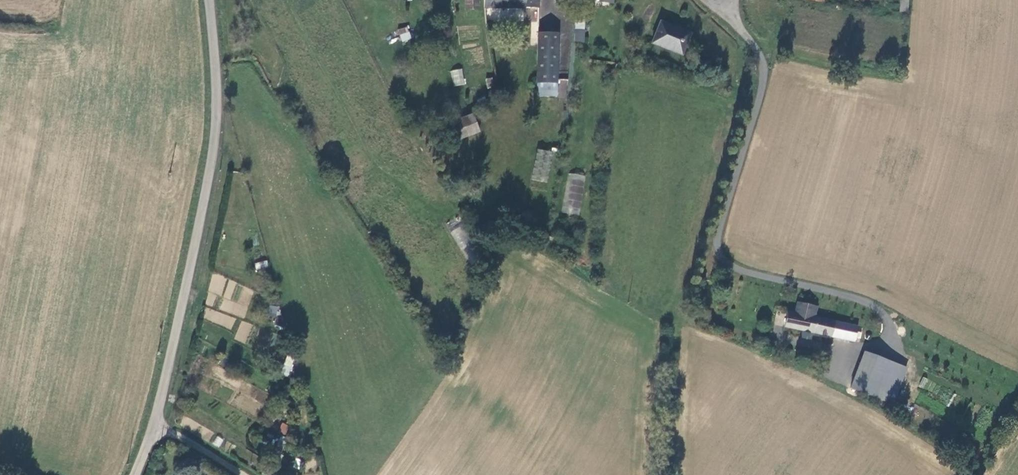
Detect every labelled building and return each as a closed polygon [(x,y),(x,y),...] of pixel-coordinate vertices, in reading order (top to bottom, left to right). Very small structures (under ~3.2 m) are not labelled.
[(900,13),(908,13),(908,0),(900,0),(900,13)] [(584,10),(575,10),(574,41),(583,41),(584,10)] [(682,53),(691,33),(660,20),(651,40),(682,53)] [(410,39),(410,29),(399,29),(399,39),(410,39)] [(557,32),(537,32),(536,95),(557,96),(557,32)] [(462,68),(450,70),(453,86),(465,84),(462,68)] [(472,114),(443,125),(450,143),(479,132),(472,114)] [(553,152),(537,149),(531,179),(547,182),(553,152)] [(567,173),(563,213),(581,215),(585,175),(567,173)] [(254,263),(256,269),(268,267),(267,260),(254,263)] [(857,328),(828,322),(813,319),(816,308),(797,304),(795,310),(790,309),(785,329),(854,343),(857,328)] [(279,314),(279,306),(270,306),(269,314),(279,314)] [(242,321),(235,339),(245,343),(252,324),(242,321)] [(282,374),(290,376),(294,357),(286,355),(282,374)] [(907,370),(864,355),(852,390),(896,404),(907,370)] [(248,396),(263,404),(269,394),(253,386),(248,396)] [(286,434),(288,424),(281,422),(279,432),(286,434)] [(217,435),(213,443),(219,447),(224,439),(217,435)]
